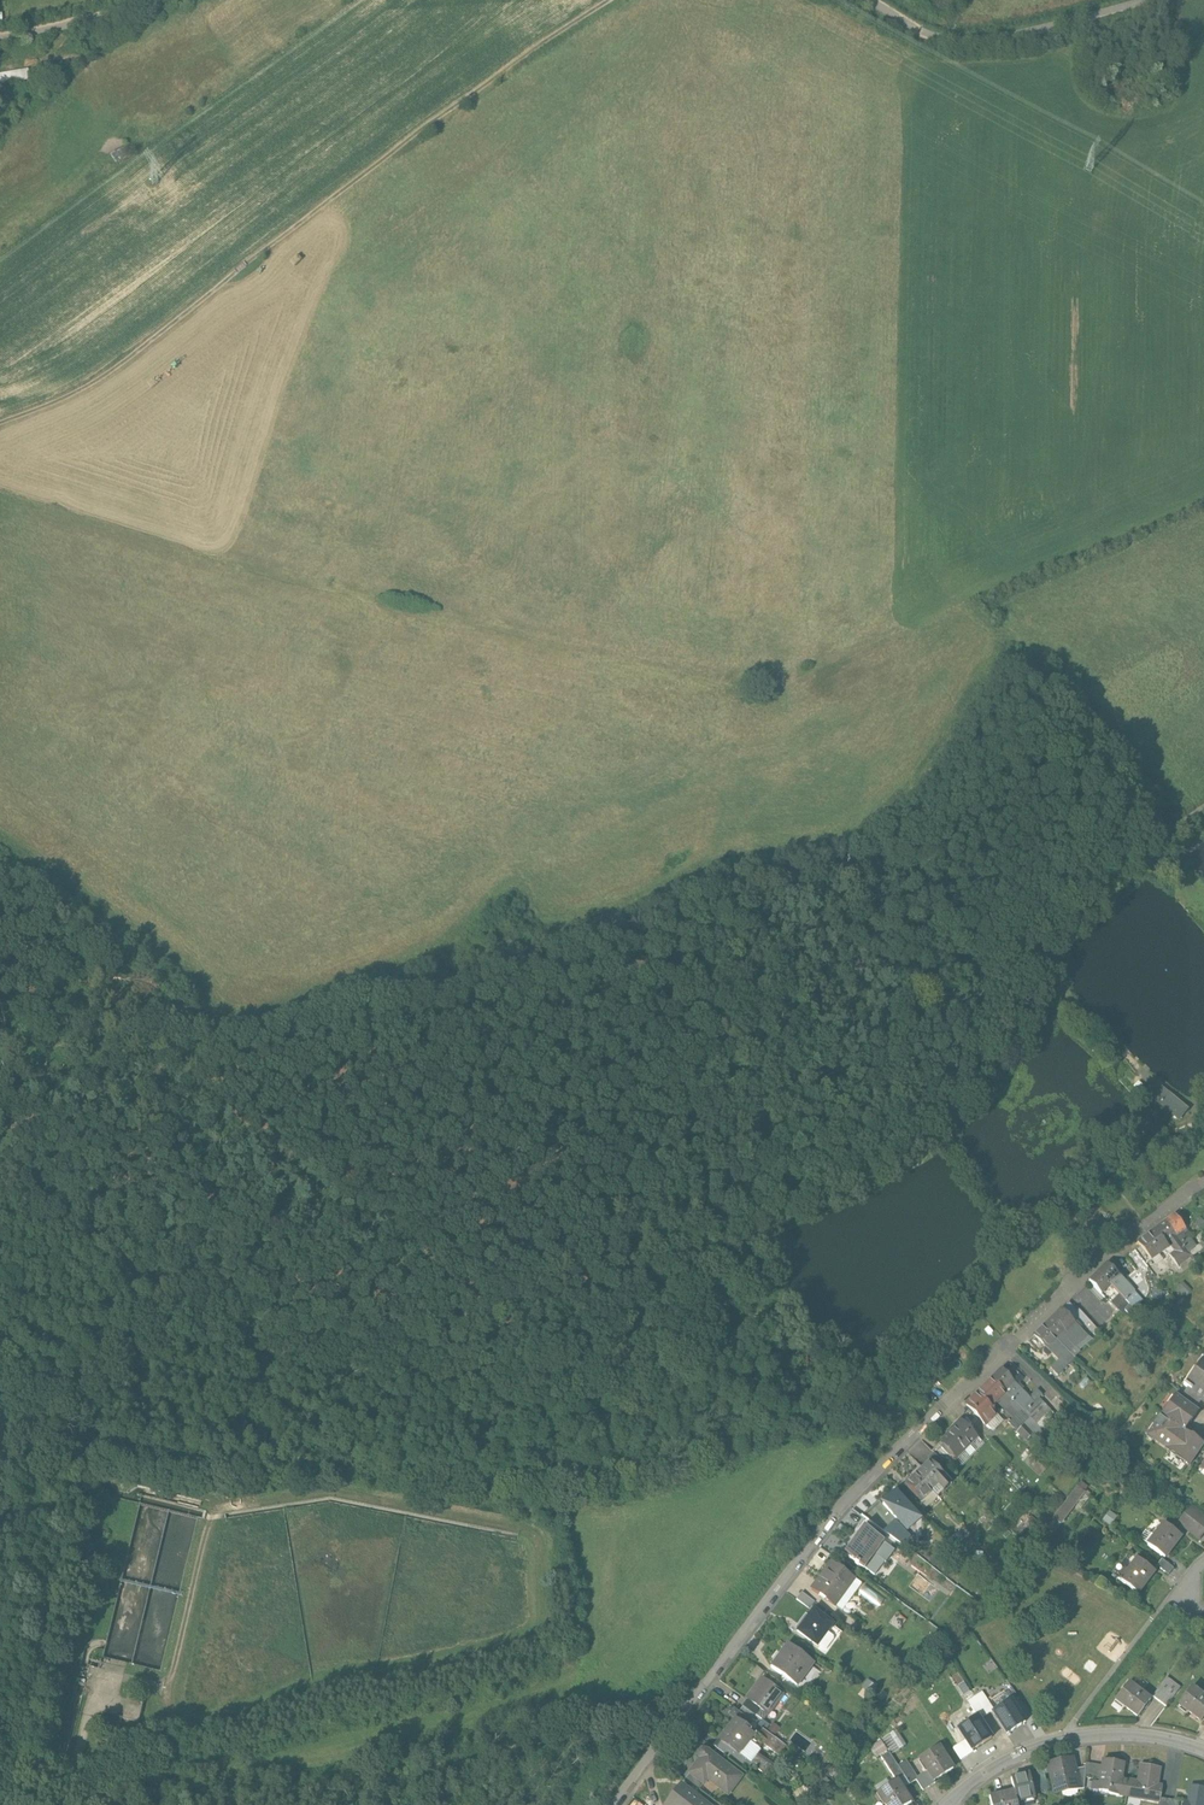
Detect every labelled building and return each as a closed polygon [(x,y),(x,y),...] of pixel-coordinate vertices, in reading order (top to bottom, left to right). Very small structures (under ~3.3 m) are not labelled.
[(42,71),(33,73),(34,81),(53,78),(60,74),(58,68),(52,71),(51,65),(41,67),(42,71)] [(0,74),(0,84),(30,79),(29,69),(0,74)] [(1141,1111),(1132,1122),(1147,1134),(1156,1123),(1141,1111)] [(1194,1233),(1187,1238),(1184,1234),(1187,1232),(1185,1229),(1186,1229),(1175,1214),(1165,1222),(1188,1252),(1201,1242),(1194,1233)] [(1188,1252),(1165,1222),(1155,1229),(1167,1245),(1169,1243),(1175,1252),(1170,1256),(1178,1266),(1191,1256),(1188,1252)] [(1155,1229),(1137,1243),(1140,1246),(1151,1261),(1168,1247),(1167,1245),(1155,1229)] [(1151,1261),(1140,1246),(1135,1251),(1146,1265),(1151,1261)] [(1135,1293),(1107,1264),(1098,1273),(1120,1296),(1126,1302),(1135,1293)] [(1120,1296),(1098,1273),(1090,1281),(1112,1304),(1120,1296)] [(1120,1296),(1112,1304),(1118,1310),(1126,1302),(1120,1296)] [(1085,1315),(1071,1300),(1062,1309),(1076,1324),(1085,1315)] [(1062,1309),(1043,1327),(1057,1341),(1065,1350),(1070,1345),(1066,1340),(1070,1336),(1067,1333),(1076,1324),(1062,1309)] [(1057,1341),(1043,1327),(1034,1336),(1045,1347),(1048,1350),(1057,1341)] [(1045,1347),(1034,1336),(1029,1342),(1039,1352),(1045,1347)] [(1203,1368),(1201,1371),(1186,1392),(1200,1402),(1203,1405),(1203,1368)] [(1014,1382),(1002,1369),(992,1379),(1007,1394),(1016,1403),(1021,1397),(1010,1386),(1014,1382)] [(992,1379),(977,1394),(992,1409),(1001,1400),(1007,1394),(992,1379)] [(1200,1402),(1186,1392),(1182,1398),(1197,1408),(1200,1402)] [(992,1409),(977,1394),(967,1404),(986,1424),(997,1413),(992,1409)] [(1016,1403),(1007,1394),(1001,1400),(1017,1416),(1023,1410),(1016,1403)] [(1175,1402),(1149,1440),(1188,1466),(1200,1447),(1199,1444),(1192,1439),(1189,1439),(1182,1435),(1189,1426),(1191,1425),(1195,1418),(1194,1415),(1175,1402)] [(1057,1419),(1043,1406),(1019,1429),(1033,1443),(1057,1419)] [(1003,1420),(997,1413),(986,1424),(988,1426),(996,1427),(1003,1420)] [(979,1436),(962,1420),(961,1421),(963,1422),(951,1434),(949,1433),(940,1441),(957,1458),(958,1457),(957,1456),(963,1449),(964,1450),(979,1436)] [(947,1477),(931,1459),(916,1472),(933,1490),(947,1477)] [(933,1490),(916,1472),(906,1482),(923,1500),(933,1490)] [(118,1479),(116,1477),(113,1479),(117,1486),(122,1483),(119,1478),(118,1479)] [(1078,1486),(1069,1497),(1076,1502),(1085,1491),(1078,1486)] [(920,1517),(896,1492),(885,1503),(909,1528),(920,1517)] [(1069,1497),(1054,1517),(1060,1523),(1076,1502),(1069,1497)] [(1203,1537),(1203,1513),(1193,1504),(1178,1521),(1201,1540),(1203,1537)] [(878,1526),(865,1516),(854,1530),(859,1534),(866,1525),(874,1531),(878,1526)] [(1181,1536),(1164,1523),(1154,1537),(1145,1531),(1139,1538),(1148,1545),(1147,1545),(1164,1558),(1181,1536)] [(859,1534),(846,1552),(865,1566),(885,1539),(874,1531),(866,1525),(859,1534)] [(1154,1572),(1137,1559),(1121,1581),(1138,1593),(1154,1572)] [(856,1578),(832,1561),(812,1588),(836,1606),(856,1578)] [(817,1601),(804,1591),(799,1599),(812,1608),(817,1601)] [(835,1624),(816,1609),(799,1631),(819,1646),(835,1624)] [(815,1662),(789,1643),(772,1666),(789,1679),(798,1685),(798,1684),(815,1662)] [(1170,1707),(1183,1686),(1167,1676),(1154,1697),(1170,1707)] [(784,1693),(763,1678),(748,1699),(748,1700),(744,1706),(764,1720),(784,1693)] [(798,1685),(789,1679),(785,1685),(797,1694),(802,1687),(798,1684),(798,1685)] [(1135,1690),(1128,1685),(1115,1701),(1137,1718),(1150,1701),(1149,1701),(1135,1690)] [(1192,1689),(1179,1706),(1187,1712),(1187,1713),(1200,1723),(1203,1718),(1203,1699),(1198,1695),(1199,1694),(1192,1689)] [(1017,1697),(1011,1701),(1020,1715),(1026,1711),(1017,1697)] [(143,1703),(128,1699),(123,1719),(138,1723),(143,1703)] [(1011,1701),(993,1713),(1007,1735),(1025,1723),(1020,1715),(1011,1701)] [(764,1720),(744,1706),(740,1711),(759,1726),(764,1720)] [(977,1716),(958,1729),(972,1751),(991,1739),(977,1716)] [(756,1734),(736,1718),(719,1741),(720,1742),(739,1756),(756,1734)] [(773,1734),(766,1743),(778,1753),(785,1744),(773,1734)] [(739,1756),(720,1742),(715,1749),(734,1763),(739,1756)] [(939,1748),(920,1760),(928,1772),(934,1781),(953,1769),(939,1748)] [(699,1759),(701,1760),(685,1781),(700,1792),(711,1777),(722,1786),(719,1790),(728,1796),(742,1778),(707,1751),(705,1751),(703,1751),(701,1752),(699,1754),(699,1756),(699,1759)] [(761,1760),(750,1753),(745,1761),(755,1768),(761,1760)] [(902,1774),(888,1753),(881,1758),(895,1778),(902,1774)] [(1124,1764),(1103,1761),(1102,1767),(1100,1781),(1100,1783),(1098,1785),(1097,1789),(1099,1793),(1103,1793),(1105,1792),(1108,1793),(1108,1796),(1125,1798),(1126,1795),(1128,1782),(1122,1781),(1124,1764)] [(1071,1762),(1050,1766),(1056,1792),(1077,1787),(1073,1771),(1071,1762)] [(1102,1767),(1086,1764),(1085,1768),(1085,1778),(1100,1781),(1102,1767)] [(1152,1768),(1140,1767),(1138,1784),(1128,1782),(1126,1795),(1141,1798),(1141,1801),(1158,1804),(1159,1804),(1160,1800),(1162,1788),(1161,1787),(1160,1791),(1156,1790),(1160,1770),(1158,1769),(1158,1771),(1152,1770),(1152,1768)] [(1085,1768),(1073,1771),(1077,1787),(1078,1790),(1084,1789),(1085,1778),(1085,1768)] [(1035,1770),(1028,1772),(1028,1775),(1030,1783),(1032,1782),(1034,1793),(1040,1791),(1035,1770)] [(928,1772),(916,1779),(924,1791),(935,1783),(934,1781),(928,1772)] [(1028,1775),(1012,1779),(1015,1792),(1017,1801),(1035,1797),(1034,1793),(1032,1782),(1030,1783),(1028,1775)] [(877,1794),(885,1804),(907,1804),(911,1803),(896,1781),(877,1794)] [(1192,1788),(1192,1787),(1191,1787),(1188,1804),(1203,1804),(1203,1789),(1197,1788),(1197,1789),(1192,1788)] [(695,1798),(695,1799),(681,1788),(668,1804),(705,1804),(695,1798)] [(991,1798),(992,1804),(1018,1804),(1017,1801),(1015,1792),(991,1798)]
